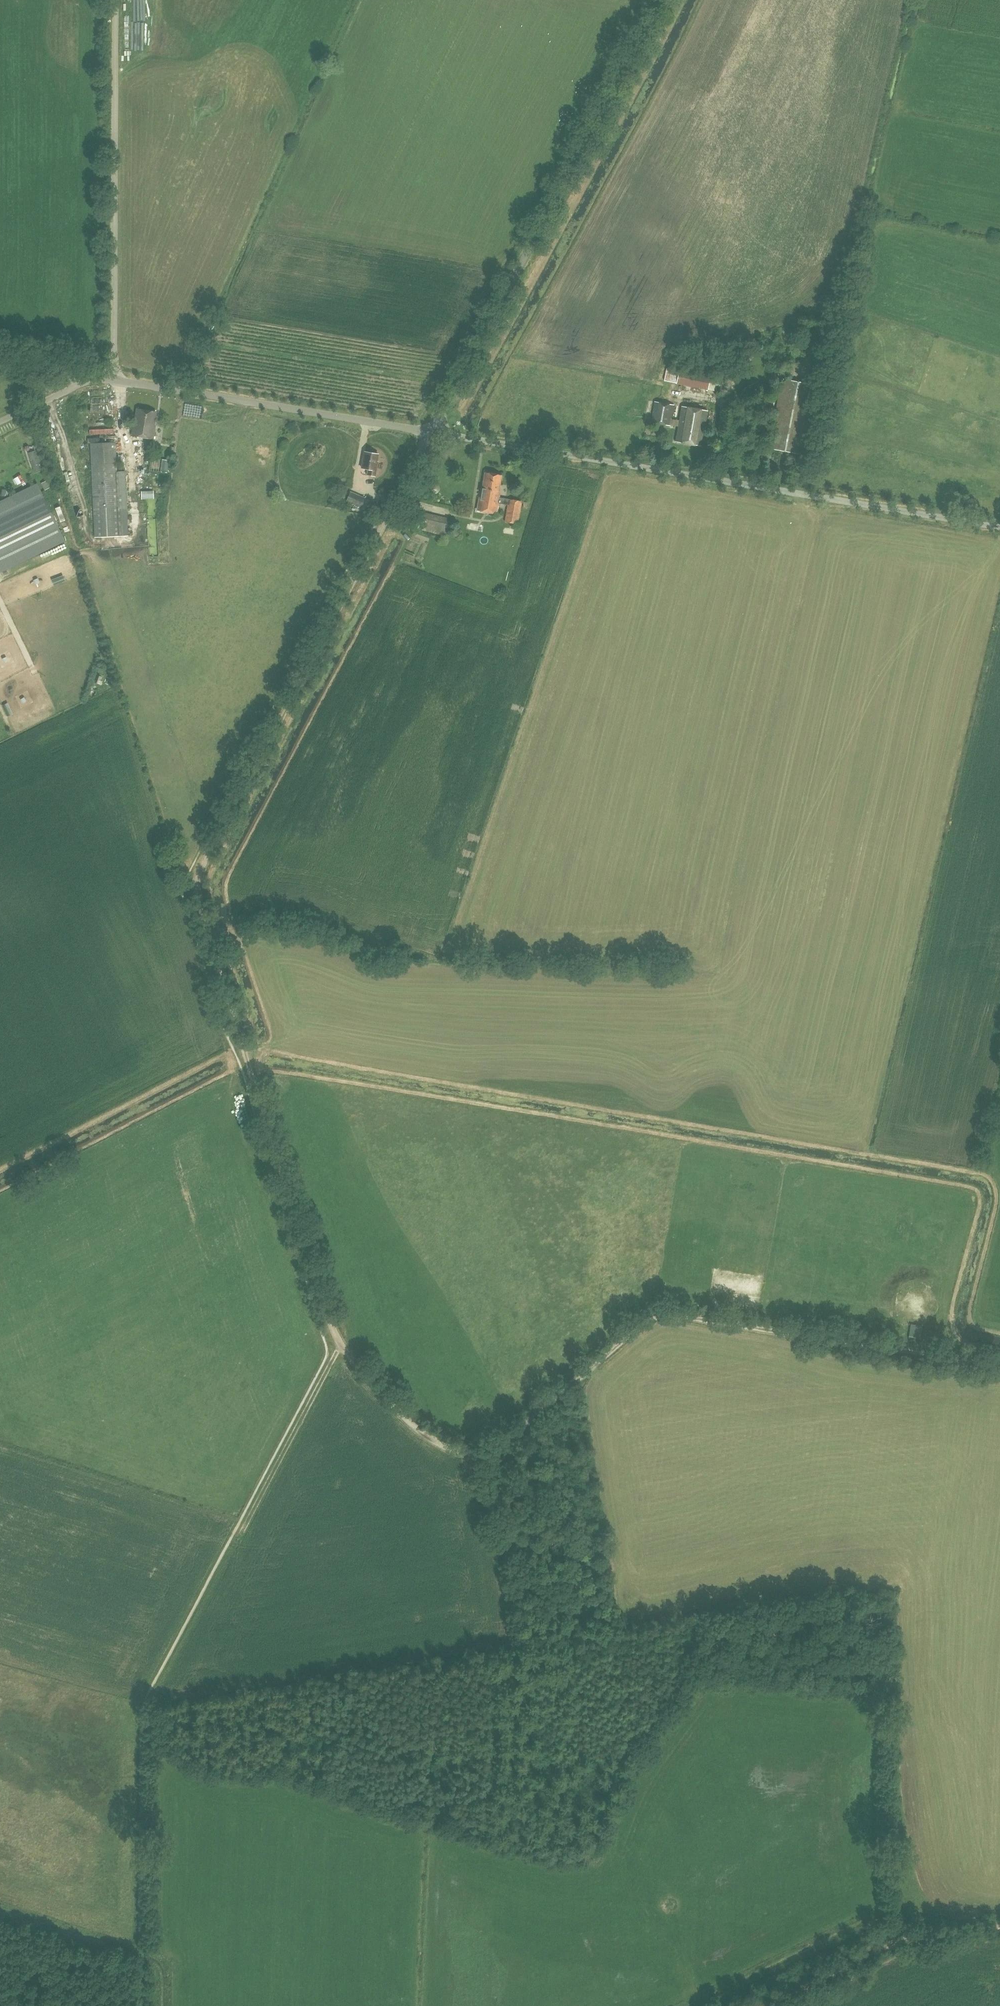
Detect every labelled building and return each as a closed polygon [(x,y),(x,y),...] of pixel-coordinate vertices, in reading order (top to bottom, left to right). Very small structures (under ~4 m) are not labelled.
[(676,384),(708,390),(717,392),(718,385),(722,386),(723,380),(679,371),(666,368),(664,380),(677,383),(676,384)] [(814,385),(782,379),(769,448),(801,454),(814,385)] [(679,420),(671,419),(674,404),(655,401),(651,422),(670,425),(678,426),(676,441),(701,446),(707,410),(682,406),(679,420)] [(153,439),(155,426),(153,426),(155,412),(137,409),(135,423),(133,423),(131,435),(153,439)] [(108,421),(107,411),(98,412),(99,423),(108,421)] [(269,416),(268,424),(281,426),(283,419),(269,416)] [(91,443),(94,510),(95,536),(128,535),(125,471),(117,471),(115,442),(91,443)] [(68,466),(77,456),(70,450),(61,460),(68,466)] [(378,454),(365,451),(362,468),(368,469),(367,475),(375,476),(378,461),(377,461),(378,454)] [(313,456),(307,461),(311,466),(317,461),(313,456)] [(498,503),(508,505),(505,521),(518,524),(522,501),(499,497),(500,491),(499,491),(502,475),(485,472),(482,488),(481,488),(478,510),(496,513),(498,503)] [(0,503),(0,574),(64,543),(36,485),(0,503)] [(156,496),(155,488),(144,489),(145,497),(156,496)] [(350,491),(347,501),(361,508),(365,498),(350,491)] [(62,502),(57,504),(63,521),(68,519),(62,502)] [(448,518),(419,511),(416,529),(444,535),(445,533),(449,534),(452,522),(448,520),(448,518)] [(507,534),(516,535),(517,528),(508,527),(507,534)]
